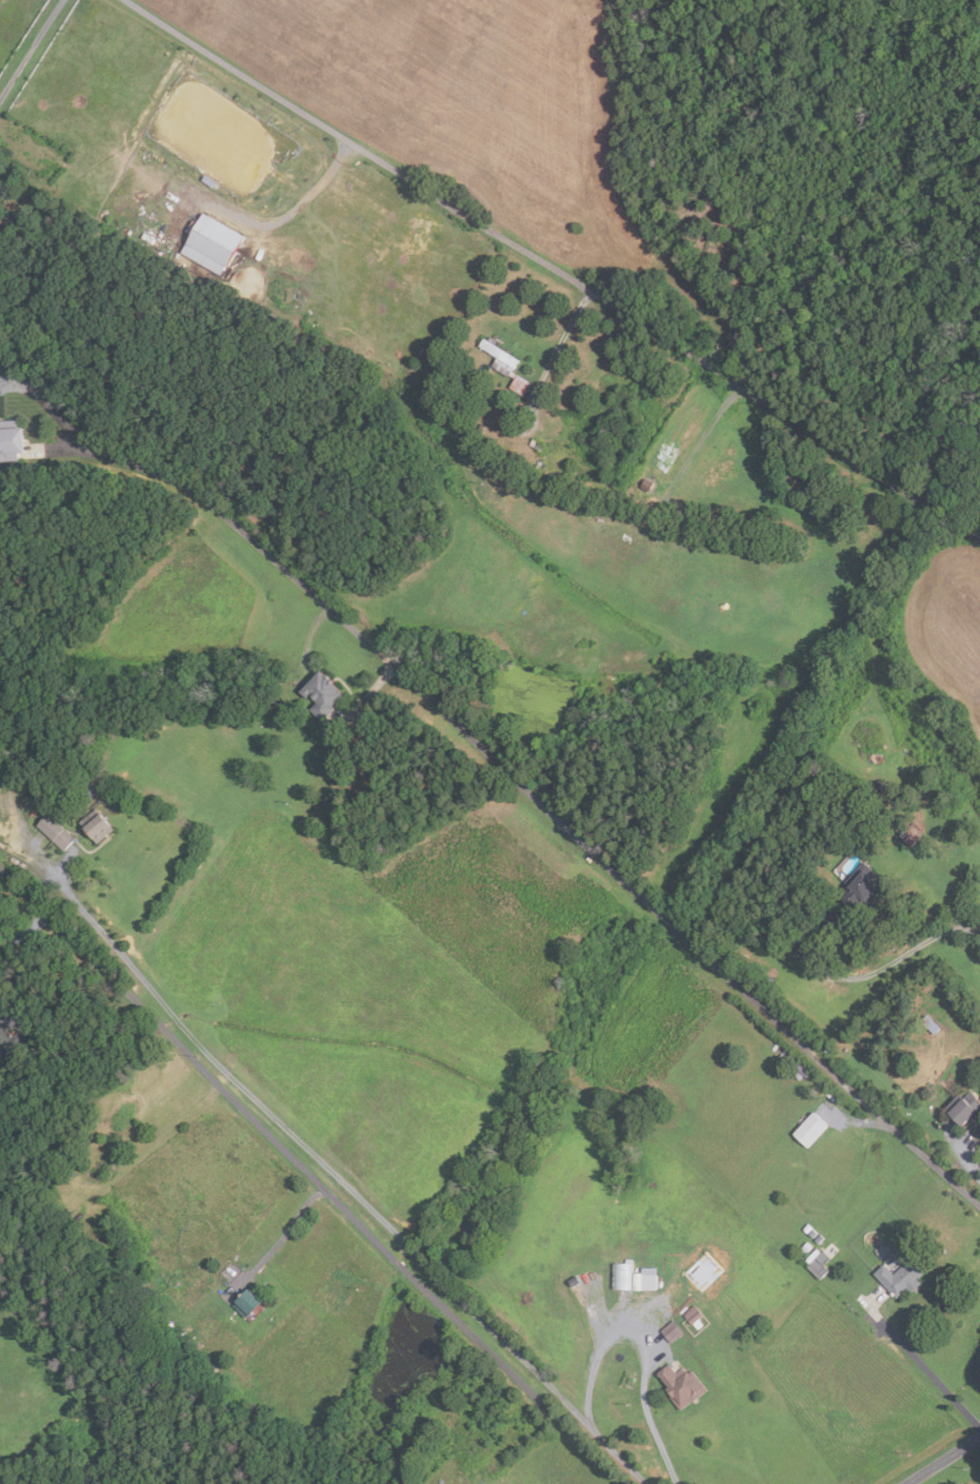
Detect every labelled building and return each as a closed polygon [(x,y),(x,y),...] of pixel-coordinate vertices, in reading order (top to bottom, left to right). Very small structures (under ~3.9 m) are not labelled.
[(216,188),(205,180),(209,174),(220,182),(216,188)] [(224,276),(184,252),(207,213),(248,237),(224,276)] [(507,377),(490,366),(495,358),(477,346),(482,339),(517,361),(507,377)] [(508,388),(515,375),(530,383),(523,396),(508,388)] [(22,461),(0,462),(0,422),(21,421),(21,429),(30,428),(31,453),(22,454),(22,461)] [(540,451),(528,444),(532,439),(544,445),(540,451)] [(342,694),(331,704),(334,707),(321,720),(309,709),(316,702),(309,695),(306,698),(299,690),(319,669),(323,674),(324,673),(339,687),(337,689),(342,694)] [(132,733),(116,730),(117,717),(134,720),(132,733)] [(877,796),(867,790),(876,779),(885,785),(877,796)] [(90,799),(83,789),(92,782),(100,792),(90,799)] [(100,842),(82,820),(100,806),(118,828),(100,842)] [(78,838),(66,850),(40,824),(52,812),(78,838)] [(909,847),(896,830),(911,817),(925,834),(909,847)] [(853,910),(839,897),(849,886),(843,881),(863,860),(887,882),(868,903),(864,899),(853,910)] [(940,1027),(933,1034),(919,1020),(925,1014),(940,1027)] [(7,1052),(0,1058),(0,1030),(6,1024),(16,1035),(19,1032),(27,1041),(23,1045),(29,1051),(16,1063),(7,1052)] [(6,1088),(22,1072),(28,1079),(11,1094),(6,1088)] [(969,1091),(979,1101),(979,1111),(971,1120),(968,1118),(960,1126),(946,1111),(961,1096),(962,1097),(969,1091)] [(825,1127),(805,1150),(791,1137),(811,1115),(825,1127)] [(811,1227),(805,1232),(802,1228),(807,1223),(811,1227)] [(816,1232),(812,1237),(808,1233),(812,1229),(816,1232)] [(818,1244),(814,1240),(819,1234),(823,1238),(818,1244)] [(896,1297),(873,1273),(883,1263),(893,1273),(905,1262),(895,1252),(903,1245),(926,1269),(917,1278),(920,1282),(909,1292),(906,1288),(896,1297)] [(828,1270),(818,1279),(805,1266),(822,1250),(828,1257),(821,1264),(828,1270)] [(720,1270),(696,1292),(680,1275),(704,1252),(720,1270)] [(612,1288),(612,1263),(632,1264),(631,1289),(612,1288)] [(632,1289),(632,1273),(640,1273),(640,1267),(656,1267),(656,1289),(632,1289)] [(254,1313),(249,1318),(236,1304),(256,1285),(269,1298),(267,1300),(269,1302),(256,1315),(254,1313)] [(697,1329),(683,1314),(693,1304),(703,1314),(698,1318),(703,1324),(697,1329)] [(670,1343),(660,1330),(672,1320),(682,1332),(670,1343)] [(679,1409),(668,1396),(670,1394),(665,1389),(667,1387),(656,1373),(667,1364),(675,1373),(683,1367),(688,1373),(691,1371),(707,1389),(693,1401),(691,1399),(679,1409)]
